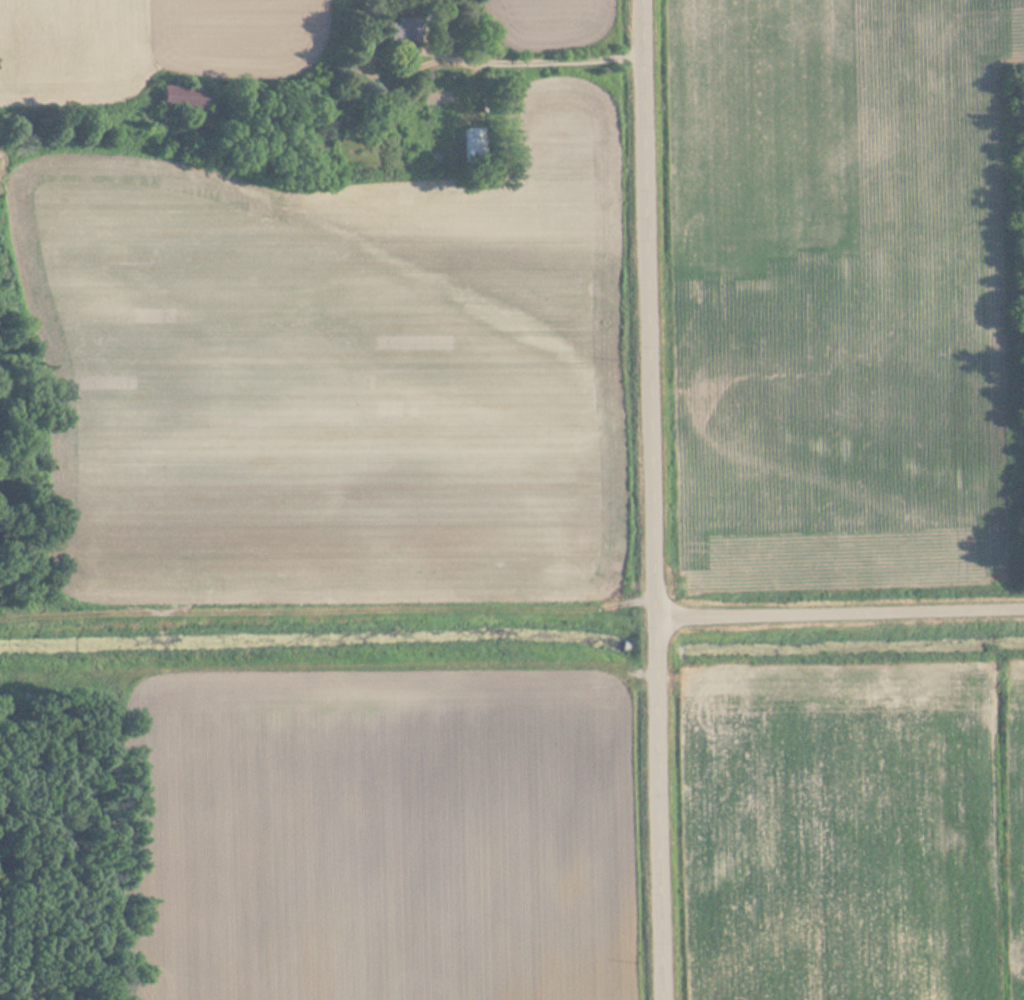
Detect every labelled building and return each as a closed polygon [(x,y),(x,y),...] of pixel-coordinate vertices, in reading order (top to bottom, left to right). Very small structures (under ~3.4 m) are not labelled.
[(420,43),(420,18),(399,18),(399,22),(389,22),(389,43),(420,43)] [(207,108),(207,88),(163,88),(163,108),(207,108)] [(485,163),(485,129),(465,129),(465,163),(485,163)]
